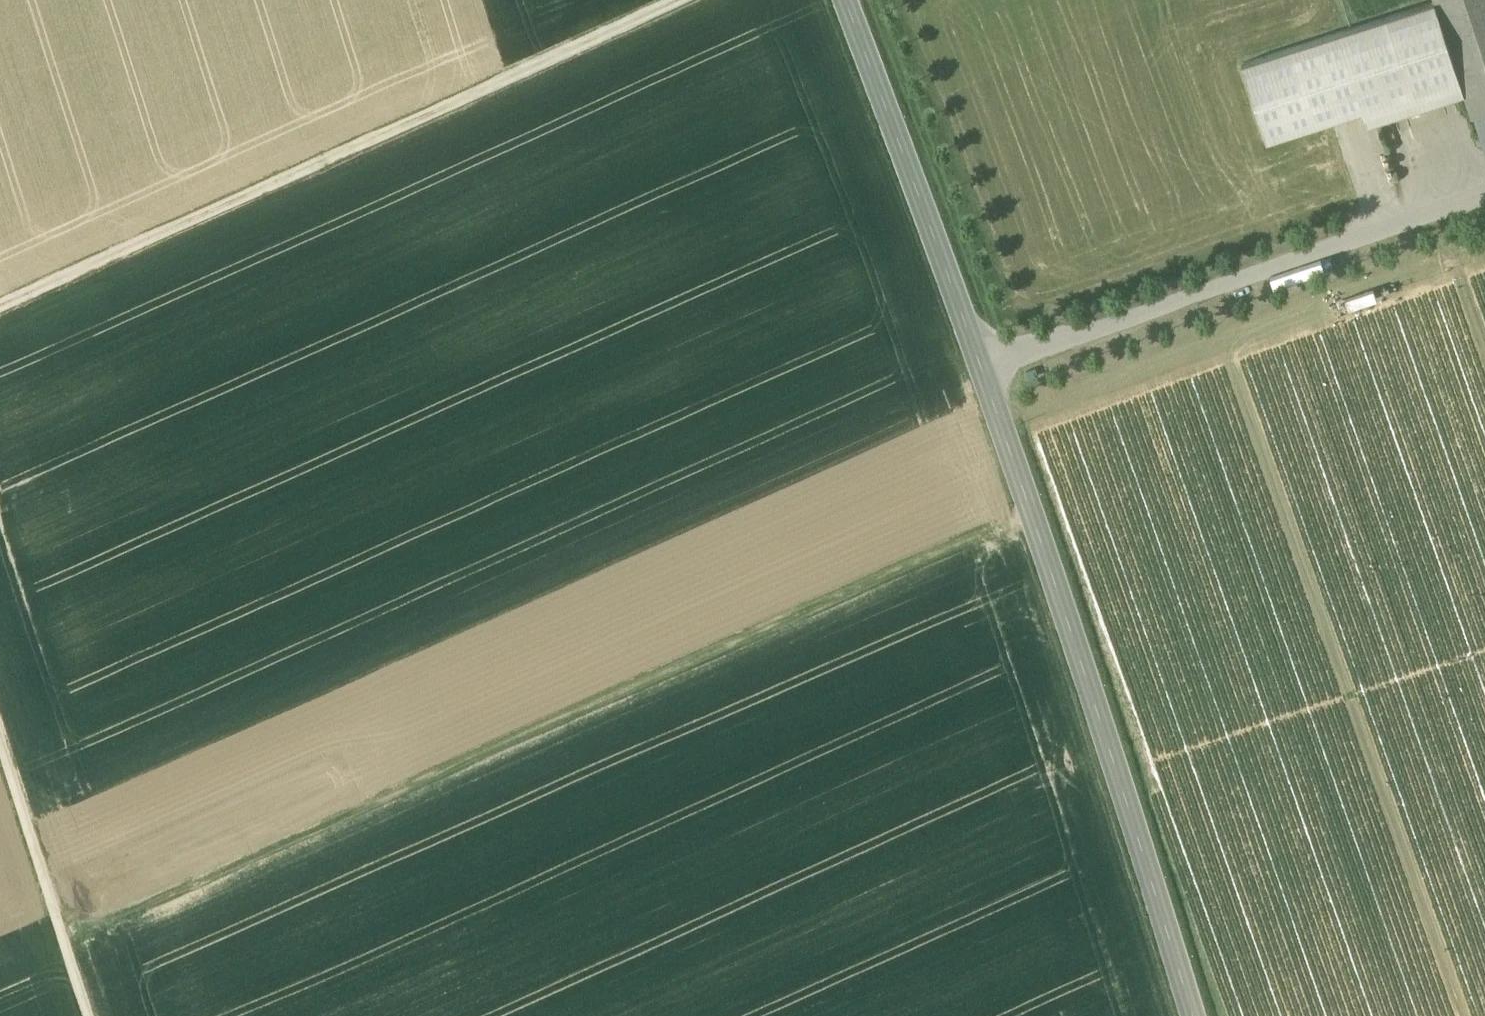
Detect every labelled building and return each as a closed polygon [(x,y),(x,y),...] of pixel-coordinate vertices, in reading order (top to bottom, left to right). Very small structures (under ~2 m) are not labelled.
[(1436,1),(1466,90),(1484,147),(1484,0),(1436,0),(1436,1)] [(1466,90),(1436,1),(1241,67),(1265,138),(1365,105),(1370,122),(1466,90)] [(1035,367),(1026,370),(1029,378),(1038,375),(1035,367)]
